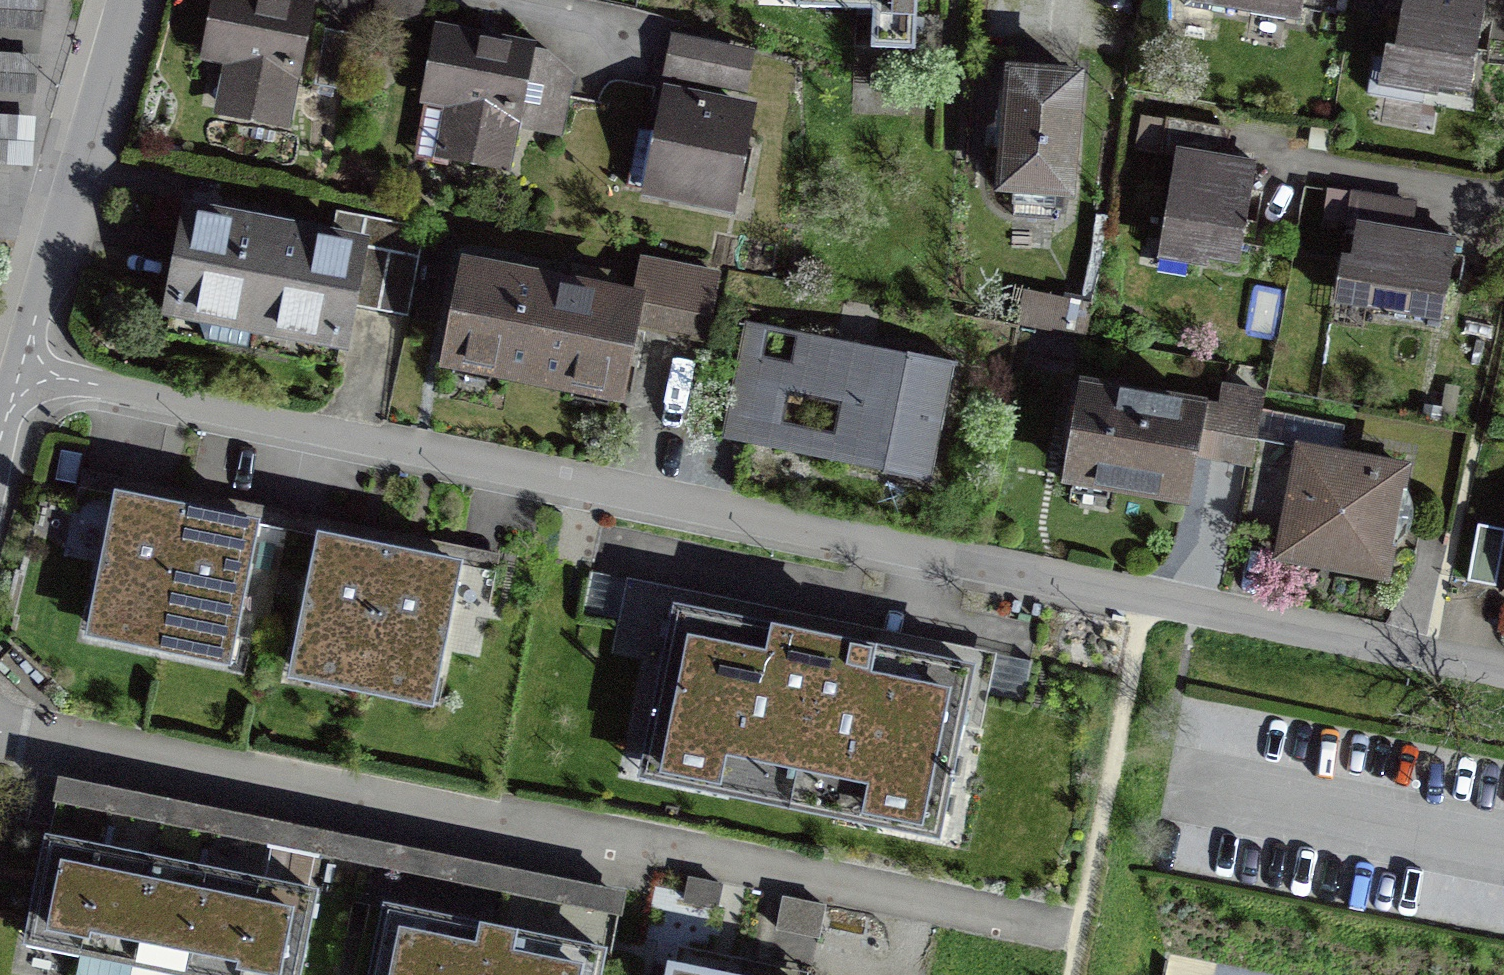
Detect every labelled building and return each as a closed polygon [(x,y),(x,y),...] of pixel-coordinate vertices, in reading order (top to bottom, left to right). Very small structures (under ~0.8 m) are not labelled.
[(37,152),(43,0),(0,0),(0,151),(37,152)] [(291,133),(319,2),(307,0),(212,0),(199,64),(225,70),(215,117),(291,133)] [(917,0),(797,0),(797,5),(873,9),(871,47),(915,49),(917,0)] [(1305,32),(1311,0),(1209,0),(1220,2),(1217,16),(1305,32)] [(1386,95),(1477,108),(1492,2),(1475,0),(1413,0),(1405,53),(1393,51),(1386,95)] [(438,166),(511,181),(538,53),(438,32),(421,113),(448,118),(438,166)] [(752,61),(672,44),(666,73),(746,90),(752,61)] [(575,77),(548,72),(537,129),(564,134),(575,77)] [(1018,73),(1005,204),(1083,211),(1096,81),(1018,73)] [(645,208),(737,227),(759,115),(667,97),(645,208)] [(1263,177),(1181,163),(1162,272),(1213,281),(1214,272),(1245,277),(1263,177)] [(169,323),(352,362),(375,254),(192,215),(169,323)] [(1462,249),(1358,235),(1347,315),(1451,329),(1462,249)] [(471,271),(448,378),(630,416),(653,309),(471,271)] [(726,449),(937,492),(961,377),(749,333),(726,449)] [(1089,392),(1071,493),(1200,515),(1217,414),(1089,392)] [(1301,449),(1279,571),(1394,592),(1417,470),(1301,449)] [(103,558),(118,489),(90,482),(75,552),(103,558)] [(92,610),(232,640),(243,587),(258,518),(217,510),(153,496),(118,489),(103,558),(92,610)] [(284,524),(258,518),(243,587),(270,593),(284,524)] [(1478,523),(1466,577),(1495,584),(1503,547),(1503,529),(1478,523)] [(302,603),(319,529),(300,524),(284,598),(302,603)] [(421,551),(358,537),(319,529),(302,603),(292,649),(434,681),(444,636),(461,560),(421,551)] [(461,560),(444,636),(482,644),(499,568),(461,560)] [(614,620),(622,581),(599,576),(590,615),(614,620)] [(998,660),(622,581),(614,620),(607,651),(666,663),(639,789),(956,856),(990,697),(998,660)] [(1033,667),(998,660),(990,697),(1026,704),(1033,667)] [(75,841),(45,835),(23,939),(200,974),(299,974),(316,891),(287,885),(231,873),(180,862),(128,852),(75,841)] [(617,915),(626,866),(595,860),(588,897),(517,884),(514,896),(617,915)] [(721,885),(694,877),(687,902),(714,910),(721,885)] [(827,909),(786,899),(779,928),(820,938),(827,909)] [(612,952),(498,929),(393,907),(379,974),(607,974),(612,952)] [(1170,950),(1165,974),(1305,974),(1170,950)] [(663,974),(746,974),(721,970),(666,958),(663,974)]
